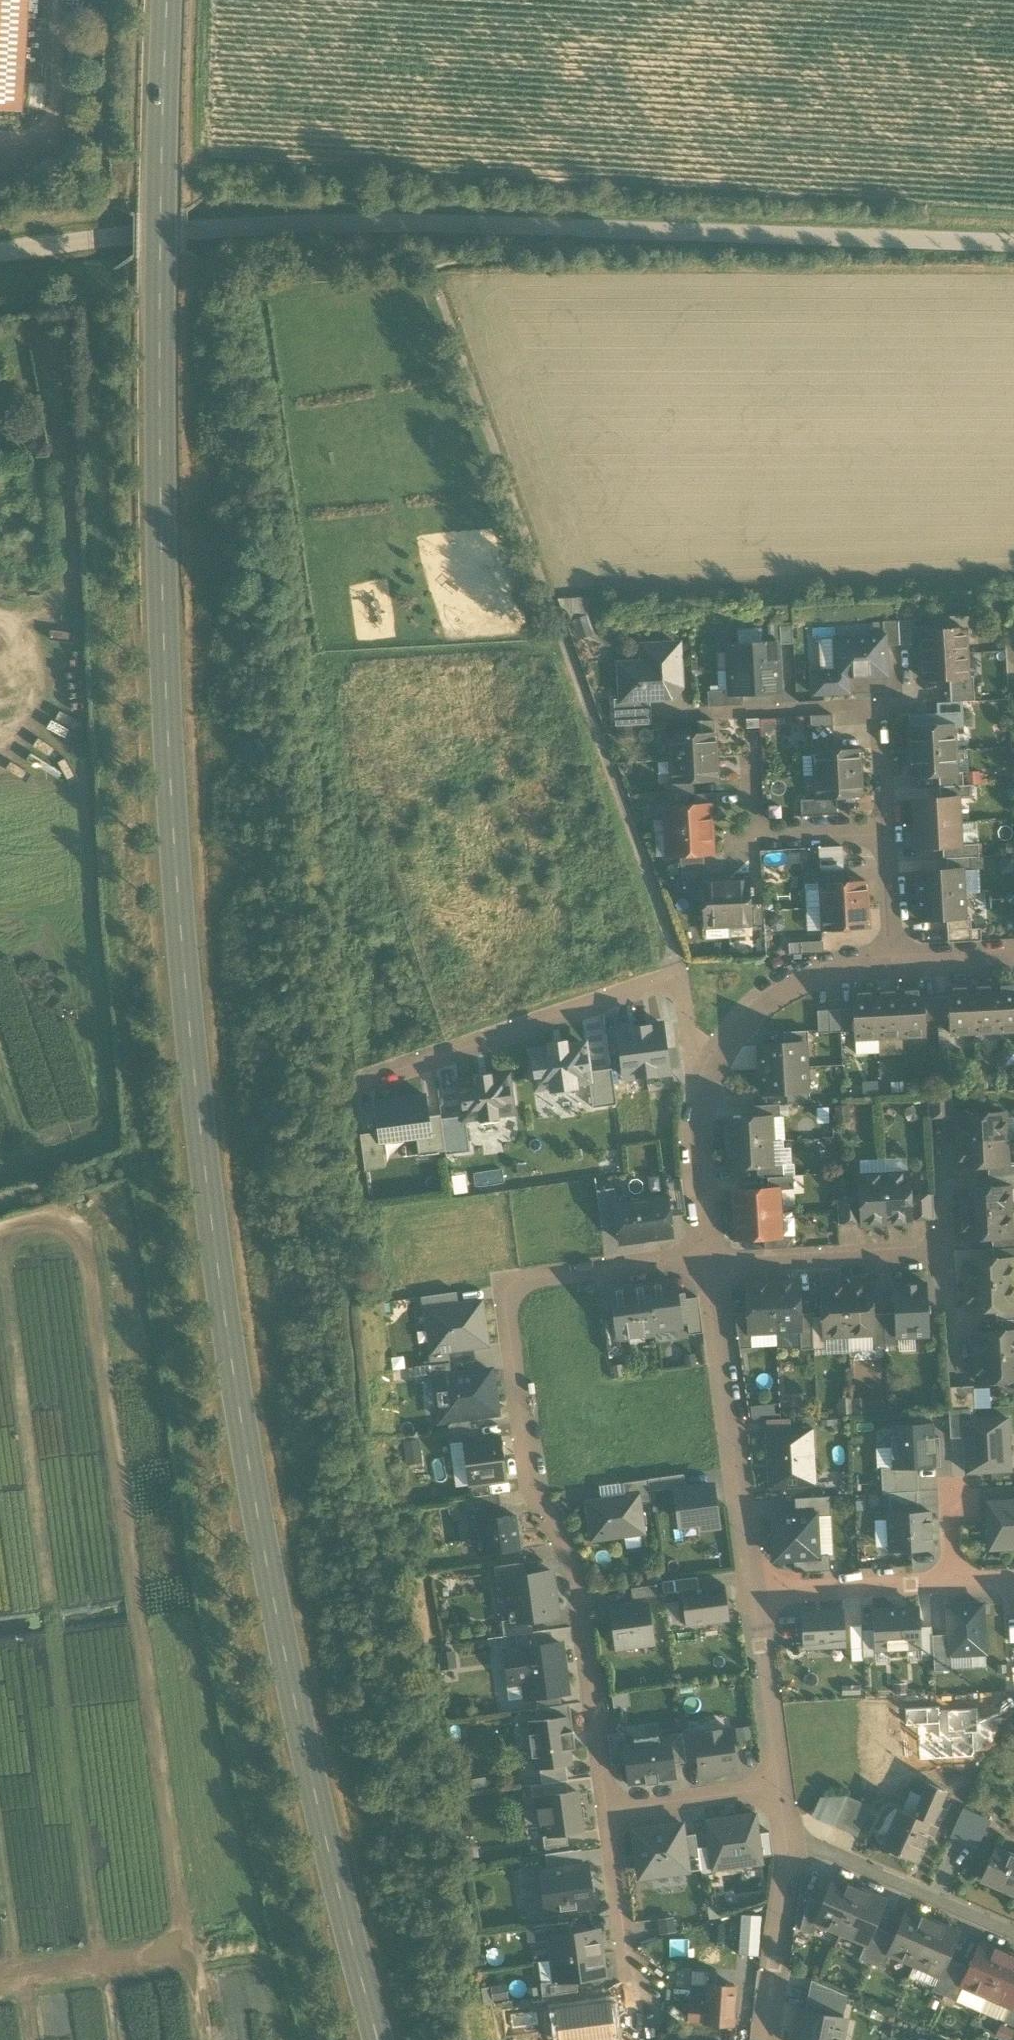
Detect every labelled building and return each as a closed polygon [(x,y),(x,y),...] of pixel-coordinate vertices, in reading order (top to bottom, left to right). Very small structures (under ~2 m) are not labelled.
[(21,109),(27,0),(0,0),(0,108),(21,109)] [(586,616),(570,622),(577,641),(593,635),(586,616)] [(885,646),(899,645),(897,621),(882,622),(883,636),(884,636),(885,646)] [(909,621),(897,621),(899,645),(911,644),(909,621)] [(794,644),(793,626),(779,627),(780,644),(794,644)] [(737,629),(737,645),(761,644),(761,628),(737,629)] [(920,632),(921,656),(966,653),(965,630),(920,632)] [(838,671),(838,678),(848,677),(886,675),(885,646),(884,636),(883,636),(836,639),(838,671)] [(820,639),(822,672),(838,671),(836,639),(820,639)] [(728,652),(729,670),(777,667),(776,643),(761,644),(737,645),(728,646),(728,652)] [(622,699),(622,700),(650,698),(671,697),(670,692),(675,687),(680,687),(678,645),(642,647),(643,664),(633,675),(621,675),(622,699)] [(716,652),(717,670),(729,670),(728,652),(716,652)] [(967,676),(966,653),(921,656),(923,680),(949,678),(967,677),(967,676)] [(620,664),(621,675),(633,675),(643,664),(620,664)] [(778,691),(777,667),(729,670),(730,691),(730,694),(742,693),(778,691)] [(730,691),(729,670),(717,670),(718,691),(730,691)] [(812,672),(813,695),(849,693),(848,677),(838,678),(838,671),(822,672),(812,672)] [(949,678),(951,702),(961,702),(974,701),(973,676),(967,676),(967,677),(949,678)] [(707,692),(708,707),(743,705),(742,693),(730,694),(730,691),(718,691),(707,692)] [(614,699),(615,726),(651,724),(650,698),(622,700),(622,699),(614,699)] [(938,703),(938,715),(962,714),(961,702),(951,702),(938,703)] [(963,727),(962,714),(938,715),(939,727),(953,726),(953,727),(963,727)] [(833,739),(833,727),(832,715),(810,716),(810,728),(811,740),(833,739)] [(909,716),(910,728),(939,727),(938,715),(909,716)] [(761,718),(762,730),(776,730),(775,717),(761,718)] [(910,728),(911,752),(955,750),(953,727),(953,726),(939,727),(910,728)] [(669,735),(671,759),(716,757),(714,733),(669,735)] [(833,739),(811,740),(812,752),(814,752),(834,751),(833,739)] [(814,755),(815,776),(860,773),(859,749),(834,751),(814,752),(814,755)] [(956,773),(955,750),(911,752),(912,776),(939,775),(956,774),(956,773)] [(967,750),(955,750),(956,773),(962,772),(968,772),(967,750)] [(803,776),(815,776),(814,755),(802,756),(803,776)] [(717,781),(716,757),(671,759),(672,783),(697,782),(717,781)] [(968,772),(962,772),(963,785),(971,785),(984,784),(983,771),(968,772)] [(939,775),(939,787),(963,785),(962,772),(956,773),(956,774),(939,775)] [(861,797),(860,773),(815,776),(816,799),(816,800),(836,799),(861,797)] [(664,784),(664,796),(693,794),(697,794),(697,782),(672,783),(664,784)] [(971,785),(963,785),(939,787),(940,799),(958,798),(958,799),(972,798),(971,785)] [(693,794),(694,806),(709,805),(718,805),(717,793),(697,794),(693,794)] [(914,800),(915,824),(959,822),(958,799),(958,798),(940,799),(914,800)] [(800,800),(801,816),(837,814),(836,799),(816,800),(816,799),(800,800)] [(666,808),(667,832),(711,829),(709,805),(694,806),(666,808)] [(961,845),(959,822),(915,824),(916,848),(942,847),(961,846),(961,845)] [(712,853),(711,829),(667,832),(668,856),(680,855),(704,854),(712,853)] [(942,847),(943,859),(947,858),(971,857),(979,857),(978,844),(961,845),(961,846),(942,847)] [(819,848),(819,860),(843,858),(842,846),(819,848)] [(680,855),(680,867),(703,866),(704,866),(704,854),(680,855)] [(962,870),(962,871),(971,870),(971,857),(947,858),(947,871),(962,870)] [(1013,857),(999,858),(999,872),(1013,872),(1013,857)] [(843,870),(843,858),(819,860),(820,871),(840,870),(843,870)] [(680,867),(681,879),(704,878),(703,866),(680,867)] [(804,872),(805,884),(821,883),(841,882),(840,870),(820,871),(804,872)] [(917,872),(919,896),(964,894),(962,871),(962,870),(947,871),(917,872)] [(962,871),(964,894),(980,893),(979,870),(971,870),(962,871)] [(681,893),(681,879),(667,880),(668,893),(681,893)] [(749,879),(725,881),(728,925),(752,924),(751,904),(749,879)] [(704,927),(728,925),(725,881),(702,882),(704,927)] [(821,883),(822,907),(867,905),(866,881),(841,882),(821,883)] [(806,908),(822,907),(821,883),(805,884),(806,908)] [(965,917),(964,894),(919,896),(920,920),(947,919),(965,918),(965,917)] [(752,924),(752,927),(764,926),(763,903),(751,904),(752,924)] [(868,929),(867,905),(822,907),(823,931),(868,929)] [(822,907),(806,908),(807,932),(823,931),(822,907)] [(947,919),(947,930),(971,929),(971,916),(965,917),(965,918),(947,919)] [(752,924),(728,925),(728,938),(753,936),(752,927),(752,924)] [(728,925),(704,927),(705,939),(728,938),(728,925)] [(980,928),(971,929),(947,930),(948,942),(968,941),(981,941),(980,928)] [(788,943),(789,955),(823,952),(823,941),(788,943)] [(995,986),(997,1031),(1013,1030),(1013,985),(995,986)] [(974,1032),(997,1031),(995,986),(971,987),(974,1032)] [(950,1034),(974,1032),(971,987),(947,989),(948,997),(949,1019),(950,1034)] [(923,990),(899,991),(902,1036),(926,1035),(925,1020),(924,998),(923,990)] [(899,991),(876,992),(878,1037),(902,1036),(899,991)] [(855,1039),(878,1037),(876,992),(852,994),(853,1009),(854,1031),(855,1039)] [(925,1020),(937,1020),(936,997),(924,998),(925,1020)] [(948,997),(936,997),(937,1020),(949,1019),(948,997)] [(841,1009),(829,1010),(830,1032),(842,1032),(841,1009)] [(853,1009),(841,1009),(842,1032),(854,1031),(853,1009)] [(818,1033),(830,1032),(829,1010),(817,1011),(818,1033)] [(662,1024),(640,1027),(646,1076),(668,1073),(662,1024)] [(640,1027),(618,1030),(625,1079),(646,1076),(640,1027)] [(784,1032),(784,1044),(804,1043),(808,1043),(808,1031),(784,1032)] [(878,1037),(855,1039),(855,1054),(880,1053),(878,1037)] [(760,1069),(761,1069),(806,1067),(804,1043),(784,1044),(759,1045),(760,1069)] [(585,1055),(584,1044),(533,1051),(534,1063),(533,1063),(535,1077),(536,1077),(537,1088),(550,1086),(551,1092),(555,1095),(574,1093),(577,1088),(576,1083),(589,1081),(587,1073),(587,1070),(589,1070),(587,1056),(585,1055)] [(807,1091),(806,1067),(761,1069),(762,1094),(807,1091)] [(611,1069),(587,1073),(589,1081),(593,1108),(617,1105),(611,1069)] [(942,1073),(943,1088),(956,1088),(955,1073),(942,1073)] [(514,1101),(512,1087),(508,1087),(507,1078),(461,1084),(462,1094),(458,1094),(460,1108),(464,1108),(465,1116),(465,1118),(479,1116),(480,1124),(498,1122),(497,1114),(511,1112),(510,1102),(514,1101)] [(891,1095),(905,1095),(904,1081),(891,1082),(891,1095)] [(865,1084),(866,1097),(879,1096),(879,1083),(865,1084)] [(787,1092),(788,1104),(810,1103),(809,1091),(807,1091),(787,1092)] [(928,1094),(929,1118),(953,1117),(952,1093),(928,1094)] [(429,1136),(427,1117),(424,1094),(403,1097),(404,1100),(376,1103),(380,1133),(381,1142),(383,1142),(416,1137),(429,1136)] [(753,1106),(754,1118),(770,1117),(780,1116),(779,1105),(753,1106)] [(834,1106),(835,1122),(850,1121),(849,1105),(834,1106)] [(829,1107),(816,1107),(817,1123),(829,1123),(829,1107)] [(957,1116),(958,1142),(1006,1140),(1005,1114),(957,1116)] [(1006,1140),(1013,1140),(1013,1114),(1005,1114),(1006,1140)] [(429,1136),(416,1137),(418,1155),(445,1151),(441,1119),(440,1115),(427,1117),(429,1136)] [(465,1118),(465,1116),(441,1119),(445,1151),(446,1155),(469,1152),(465,1118)] [(784,1116),(780,1116),(770,1117),(771,1141),(784,1140),(784,1116)] [(726,1120),(728,1144),(771,1141),(770,1117),(754,1118),(726,1120)] [(381,1142),(380,1133),(361,1136),(365,1171),(386,1168),(383,1142),(381,1142)] [(1007,1163),(1006,1140),(958,1142),(959,1166),(988,1165),(1007,1164),(1007,1163)] [(773,1165),(771,1141),(728,1144),(729,1167),(756,1166),(773,1165)] [(884,1175),(908,1174),(907,1157),(883,1158),(884,1175)] [(988,1177),(1013,1175),(1013,1162),(1007,1163),(1007,1164),(988,1165),(988,1177)] [(757,1178),(767,1177),(783,1176),(782,1165),(773,1165),(756,1166),(757,1178)] [(502,1169),(473,1172),(474,1187),(504,1184),(502,1169)] [(451,1176),(454,1194),(467,1192),(465,1174),(451,1176)] [(908,1174),(884,1175),(886,1223),(910,1222),(910,1220),(909,1196),(908,1174)] [(793,1175),(783,1176),(767,1177),(768,1189),(778,1189),(778,1190),(794,1189),(793,1175)] [(862,1224),(886,1223),(884,1175),(860,1176),(861,1199),(862,1223),(862,1224)] [(988,1177),(989,1189),(1008,1188),(1008,1189),(1013,1188),(1013,1175),(988,1177)] [(667,1198),(669,1217),(686,1215),(681,1180),(663,1182),(666,1199),(667,1198)] [(961,1190),(962,1214),(1010,1212),(1008,1189),(1008,1188),(989,1189),(961,1190)] [(596,1191),(601,1227),(618,1224),(615,1205),(616,1205),(614,1189),(596,1191)] [(734,1191),(735,1215),(779,1213),(778,1190),(778,1189),(768,1189),(734,1191)] [(909,1196),(910,1220),(934,1219),(933,1195),(909,1196)] [(615,1205),(618,1224),(620,1243),(672,1236),(669,1217),(667,1198),(666,1199),(616,1205),(615,1205)] [(838,1224),(851,1223),(849,1199),(837,1200),(838,1209),(838,1224)] [(861,1199),(849,1199),(851,1223),(862,1223),(861,1199)] [(1011,1234),(1010,1212),(962,1214),(963,1238),(991,1237),(1011,1235),(1011,1234)] [(780,1237),(779,1213),(735,1215),(736,1239),(764,1238),(780,1237)] [(992,1249),(1013,1247),(1013,1234),(1011,1234),(1011,1235),(991,1237),(992,1249)] [(764,1238),(764,1249),(792,1248),(792,1236),(780,1237),(764,1238)] [(992,1249),(993,1260),(1013,1259),(1013,1260),(1013,1247),(992,1249)] [(966,1286),(1013,1283),(1013,1260),(1013,1259),(993,1260),(965,1262),(966,1286)] [(653,1330),(681,1326),(677,1294),(675,1282),(647,1286),(653,1330)] [(797,1282),(773,1283),(776,1331),(800,1330),(799,1314),(797,1282)] [(750,1332),(776,1331),(773,1283),(747,1284),(748,1312),(749,1332),(750,1332)] [(895,1313),(897,1338),(898,1338),(915,1337),(928,1336),(925,1283),(894,1285),(895,1313)] [(966,1286),(967,1310),(995,1309),(1013,1307),(1013,1283),(966,1286)] [(654,1333),(653,1330),(647,1286),(636,1288),(635,1285),(623,1287),(623,1289),(611,1291),(615,1319),(618,1338),(620,1338),(654,1333)] [(870,1286),(846,1287),(849,1335),(871,1334),(872,1334),(871,1314),(870,1286)] [(826,1336),(849,1335),(846,1287),(822,1288),(823,1316),(824,1336),(826,1336)] [(423,1311),(426,1310),(426,1309),(458,1305),(457,1292),(421,1297),(423,1311)] [(685,1293),(677,1294),(681,1326),(688,1325),(689,1325),(686,1299),(685,1293)] [(688,1325),(689,1335),(703,1333),(698,1297),(686,1299),(689,1325),(688,1325)] [(458,1305),(426,1309),(426,1310),(431,1351),(431,1352),(449,1350),(487,1345),(481,1302),(458,1305)] [(1001,1320),(1013,1320),(1013,1307),(995,1309),(996,1320),(1001,1320)] [(734,1313),(739,1349),(751,1348),(750,1332),(749,1332),(748,1312),(734,1313)] [(801,1350),(813,1349),(811,1317),(811,1313),(799,1314),(800,1330),(801,1350)] [(872,1346),(885,1345),(883,1313),(871,1314),(872,1334),(871,1334),(872,1346)] [(895,1313),(883,1313),(885,1345),(898,1345),(898,1338),(897,1338),(895,1313)] [(823,1316),(811,1317),(813,1349),(826,1348),(826,1336),(824,1336),(823,1316)] [(622,1354),(620,1338),(618,1338),(615,1319),(604,1321),(608,1356),(622,1354)] [(1001,1320),(1002,1332),(1013,1331),(1013,1320),(1001,1320)] [(750,1332),(751,1348),(777,1347),(776,1331),(750,1332)] [(976,1358),(1013,1355),(1013,1331),(1002,1332),(975,1334),(976,1358)] [(849,1335),(849,1353),(872,1352),(872,1346),(871,1334),(849,1335)] [(826,1348),(813,1349),(813,1355),(849,1353),(849,1335),(826,1336),(826,1348)] [(898,1338),(898,1345),(899,1351),(916,1350),(915,1337),(898,1338)] [(431,1352),(431,1351),(429,1352),(430,1364),(450,1362),(449,1350),(431,1352)] [(684,1355),(684,1368),(696,1367),(695,1354),(684,1355)] [(976,1358),(977,1381),(1013,1379),(1013,1355),(976,1358)] [(435,1378),(452,1376),(450,1362),(430,1364),(415,1367),(417,1381),(435,1379),(435,1378)] [(470,1417),(496,1413),(491,1371),(452,1376),(435,1378),(435,1379),(441,1420),(447,1420),(470,1417)] [(949,1387),(950,1409),(974,1408),(973,1388),(973,1386),(961,1386),(949,1387)] [(973,1388),(974,1408),(991,1407),(989,1387),(973,1388)] [(838,1399),(839,1416),(853,1415),(852,1401),(852,1398),(838,1399)] [(852,1401),(853,1415),(867,1414),(866,1400),(852,1401)] [(751,1420),(766,1420),(775,1419),(774,1404),(750,1406),(751,1420)] [(950,1438),(964,1437),(963,1421),(970,1421),(969,1409),(949,1410),(950,1438)] [(449,1432),(471,1429),(470,1417),(447,1420),(449,1432)] [(766,1420),(766,1432),(790,1430),(789,1419),(775,1419),(766,1420)] [(970,1421),(963,1421),(964,1437),(966,1473),(1010,1470),(1007,1419),(970,1421)] [(917,1468),(931,1467),(930,1453),(935,1453),(934,1437),(933,1423),(890,1425),(891,1447),(892,1467),(892,1469),(917,1468)] [(480,1439),(478,1428),(471,1429),(449,1432),(450,1443),(464,1441),(480,1439)] [(813,1465),(812,1429),(790,1430),(766,1432),(769,1487),(801,1485),(800,1465),(813,1465)] [(464,1441),(470,1486),(506,1481),(500,1437),(480,1439),(464,1441)] [(404,1441),(407,1465),(422,1462),(419,1439),(404,1441)] [(464,1441),(450,1443),(456,1487),(470,1486),(464,1441)] [(876,1468),(881,1468),(892,1467),(891,1447),(875,1447),(876,1468)] [(800,1465),(801,1485),(814,1485),(813,1465),(800,1465)] [(892,1469),(892,1467),(881,1468),(882,1494),(889,1494),(889,1493),(917,1491),(917,1492),(918,1492),(917,1468),(892,1469)] [(685,1487),(683,1475),(648,1480),(649,1492),(685,1487)] [(648,1480),(623,1483),(625,1497),(638,1496),(639,1504),(651,1503),(649,1492),(648,1480)] [(625,1497),(623,1483),(599,1486),(601,1501),(625,1497)] [(1013,1495),(1013,1485),(983,1486),(983,1496),(1013,1495)] [(699,1530),(717,1527),(711,1487),(677,1491),(682,1525),(698,1522),(699,1530)] [(889,1493),(889,1494),(890,1514),(918,1512),(917,1492),(917,1491),(889,1493)] [(472,1497),(475,1521),(478,1521),(503,1517),(500,1494),(472,1497)] [(624,1535),(643,1533),(639,1504),(638,1496),(625,1497),(601,1501),(588,1502),(592,1539),(624,1535)] [(794,1498),(795,1516),(815,1515),(815,1516),(831,1515),(830,1496),(794,1498)] [(987,1502),(989,1538),(990,1537),(990,1549),(1010,1548),(1013,1548),(1013,1502),(1006,1503),(1004,1501),(987,1502)] [(890,1514),(887,1514),(887,1519),(889,1546),(889,1551),(932,1549),(932,1539),(933,1539),(932,1521),(931,1521),(930,1511),(918,1512),(890,1514)] [(795,1516),(773,1517),(775,1559),(793,1558),(817,1557),(817,1555),(815,1516),(815,1515),(795,1516)] [(815,1516),(817,1555),(829,1555),(833,1555),(831,1515),(815,1516)] [(482,1554),(520,1549),(515,1516),(503,1517),(478,1521),(481,1536),(475,1536),(478,1555),(482,1554)] [(889,1546),(887,1519),(876,1520),(877,1547),(889,1546)] [(645,1546),(643,1533),(624,1535),(625,1549),(645,1546)] [(829,1555),(817,1555),(817,1557),(793,1558),(794,1572),(830,1570),(829,1555)] [(494,1567),(496,1582),(504,1581),(504,1578),(525,1575),(524,1563),(494,1567)] [(531,1620),(551,1618),(556,1611),(551,1572),(525,1575),(504,1578),(504,1581),(509,1620),(509,1623),(531,1620)] [(663,1594),(681,1591),(699,1589),(697,1577),(662,1582),(663,1594)] [(631,1588),(633,1600),(655,1597),(654,1585),(631,1588)] [(686,1626),(729,1621),(725,1585),(699,1589),(681,1591),(686,1626)] [(610,1609),(616,1648),(653,1643),(648,1604),(610,1609)] [(950,1655),(985,1653),(982,1604),(946,1606),(948,1634),(949,1655),(950,1655)] [(873,1630),(875,1650),(889,1649),(889,1657),(907,1656),(906,1648),(920,1647),(919,1627),(918,1607),(872,1610),(873,1630)] [(842,1612),(802,1614),(804,1647),(844,1644),(842,1612)] [(515,1634),(533,1632),(531,1620),(509,1623),(509,1620),(501,1621),(503,1636),(515,1634)] [(931,1626),(919,1627),(920,1647),(921,1655),(933,1654),(932,1635),(931,1626)] [(533,1632),(515,1634),(517,1649),(553,1645),(551,1630),(533,1632)] [(875,1650),(873,1630),(862,1631),(863,1658),(875,1658),(875,1650)] [(948,1634),(932,1635),(933,1654),(934,1670),(951,1670),(950,1655),(949,1655),(948,1634)] [(560,1693),(567,1692),(561,1644),(553,1645),(517,1649),(505,1651),(510,1684),(524,1682),(526,1698),(536,1696),(560,1693)] [(920,1647),(906,1648),(907,1656),(907,1662),(921,1661),(921,1655),(920,1647)] [(889,1649),(875,1650),(875,1658),(875,1663),(889,1663),(889,1657),(889,1649)] [(454,1650),(437,1653),(440,1671),(456,1669),(454,1650)] [(842,1685),(842,1695),(860,1695),(860,1685),(842,1685)] [(560,1693),(536,1696),(537,1708),(561,1705),(560,1693)] [(628,1693),(610,1694),(612,1709),(630,1706),(628,1693)] [(571,1716),(569,1704),(561,1705),(537,1708),(536,1708),(537,1720),(571,1716)] [(939,1707),(905,1708),(906,1726),(918,1725),(919,1760),(972,1757),(975,1752),(974,1733),(978,1733),(978,1719),(977,1709),(939,1710),(939,1707)] [(573,1733),(571,1716),(537,1720),(527,1722),(534,1770),(539,1769),(566,1765),(573,1764),(571,1749),(571,1747),(565,1747),(564,1734),(573,1733)] [(1003,1718),(978,1719),(978,1733),(974,1733),(975,1752),(988,1751),(1003,1718)] [(693,1729),(682,1730),(682,1732),(686,1762),(686,1765),(698,1763),(694,1735),(693,1729)] [(713,1773),(736,1770),(731,1730),(719,1732),(719,1730),(706,1732),(706,1734),(694,1735),(698,1763),(699,1770),(712,1768),(713,1773)] [(624,1740),(623,1732),(608,1734),(612,1764),(625,1762),(622,1740),(624,1740)] [(674,1764),(686,1762),(682,1732),(670,1734),(674,1764)] [(571,1749),(575,1749),(573,1733),(564,1734),(565,1747),(571,1747),(571,1749)] [(674,1764),(670,1734),(624,1740),(622,1740),(625,1762),(628,1785),(646,1783),(646,1784),(658,1782),(658,1781),(676,1779),(674,1764)] [(568,1781),(566,1765),(539,1769),(541,1784),(567,1781),(568,1781)] [(471,1778),(472,1789),(487,1788),(485,1777),(471,1778)] [(543,1796),(568,1793),(567,1781),(541,1784),(531,1786),(532,1798),(543,1796)] [(883,1848),(914,1862),(925,1835),(930,1837),(935,1827),(930,1825),(944,1792),(928,1785),(923,1797),(914,1818),(901,1812),(899,1811),(883,1848)] [(910,1791),(901,1812),(914,1818),(923,1797),(910,1791)] [(582,1832),(581,1819),(579,1807),(577,1792),(568,1793),(543,1796),(545,1809),(539,1810),(540,1818),(541,1823),(547,1822),(548,1836),(566,1834),(582,1832)] [(813,1818),(833,1826),(846,1797),(821,1798),(813,1818)] [(871,1807),(846,1797),(833,1826),(858,1837),(871,1807)] [(950,1837),(976,1849),(990,1820),(963,1808),(950,1837)] [(709,1845),(713,1870),(762,1863),(761,1858),(758,1834),(755,1814),(706,1821),(709,1845)] [(648,1867),(649,1877),(685,1872),(688,1871),(684,1836),(682,1824),(667,1826),(665,1829),(653,1831),(653,1828),(633,1831),(638,1869),(648,1867)] [(770,1832),(758,1834),(761,1858),(773,1856),(770,1832)] [(568,1846),(566,1834),(548,1836),(543,1837),(544,1849),(568,1846)] [(688,1871),(701,1870),(697,1846),(696,1834),(684,1836),(688,1871)] [(709,1845),(697,1846),(701,1870),(701,1874),(713,1872),(713,1870),(709,1845)] [(545,1854),(547,1870),(583,1865),(581,1850),(545,1854)] [(993,1851),(981,1880),(1013,1894),(1013,1860),(993,1851)] [(583,1865),(547,1870),(541,1871),(546,1913),(592,1906),(590,1892),(589,1880),(587,1865),(583,1865)] [(648,1867),(638,1869),(639,1878),(649,1877),(648,1867)] [(685,1872),(649,1877),(650,1890),(686,1885),(685,1872)] [(816,1923),(840,1934),(860,1889),(834,1878),(823,1904),(815,1922),(816,1923)] [(885,1901),(860,1889),(840,1934),(865,1944),(866,1945),(874,1926),(885,1901)] [(800,1929),(811,1934),(816,1923),(815,1922),(823,1904),(808,1898),(800,1929)] [(721,1905),(708,1906),(708,1919),(722,1918),(721,1905)] [(889,1955),(914,1965),(933,1921),(907,1910),(896,1936),(888,1954),(889,1955)] [(657,1919),(659,1935),(675,1932),(673,1917),(657,1919)] [(653,1920),(633,1923),(635,1940),(655,1937),(653,1920)] [(959,1932),(933,1921),(914,1965),(939,1976),(940,1977),(948,1958),(959,1932)] [(570,1934),(568,1922),(533,1927),(535,1942),(549,1940),(548,1937),(570,1934)] [(859,1959),(871,1964),(885,1931),(874,1926),(866,1945),(865,1944),(859,1959)] [(551,1960),(603,1953),(601,1938),(599,1938),(598,1930),(570,1934),(548,1937),(549,1940),(551,1960)] [(896,1936),(885,1931),(871,1964),(883,1969),(889,1955),(888,1954),(896,1936)] [(859,1952),(862,1945),(838,1936),(835,1943),(859,1952)] [(963,1987),(987,1997),(1006,1953),(981,1942),(969,1968),(961,1986),(963,1987)] [(603,1953),(551,1960),(554,1981),(554,1983),(576,1980),(604,1976),(603,1968),(605,1968),(603,1953)] [(987,1997),(1010,2007),(1011,2008),(1013,2001),(1013,1956),(1006,1953),(987,1997)] [(932,1991),(944,1996),(958,1963),(948,1958),(940,1977),(939,1976),(934,1987),(932,1991)] [(554,1981),(551,1960),(538,1961),(541,1983),(554,1981)] [(969,1968),(958,1963),(944,1996),(956,2001),(963,1987),(961,1986),(969,1968)] [(939,1976),(914,1965),(909,1977),(934,1987),(939,1976)] [(690,1985),(707,1986),(708,1973),(691,1972),(690,1985)] [(578,1992),(576,1980),(554,1983),(554,1981),(541,1983),(542,1997),(578,1992)] [(841,2018),(846,1995),(812,1981),(806,2012),(841,2018)] [(507,1985),(491,1987),(493,2001),(509,1999),(507,1985)] [(706,2004),(707,1986),(690,1985),(689,2003),(706,2004)] [(735,1987),(707,1986),(706,2004),(689,2003),(688,2021),(705,2022),(705,2023),(733,2024),(733,2023),(735,1987)] [(963,1987),(956,2001),(981,2012),(987,1997),(963,1987)] [(1004,2022),(1010,2007),(987,1997),(981,2012),(1004,2022)] [(1013,2026),(1013,2001),(1011,2008),(1010,2007),(1004,2022),(1013,2026)] [(555,2011),(560,2039),(608,2039),(615,2039),(610,2003),(555,2011)] [(845,2019),(841,2018),(806,2012),(802,2011),(797,2031),(795,2030),(793,2039),(841,2039),(845,2019)] [(688,2021),(684,2020),(683,2033),(687,2033),(693,2034),(729,2036),(735,2036),(735,2023),(733,2023),(733,2024),(705,2023),(705,2022),(688,2021)] [(995,2035),(1004,2039),(1011,2039),(1013,2035),(1013,2030),(1001,2023),(995,2035)]
